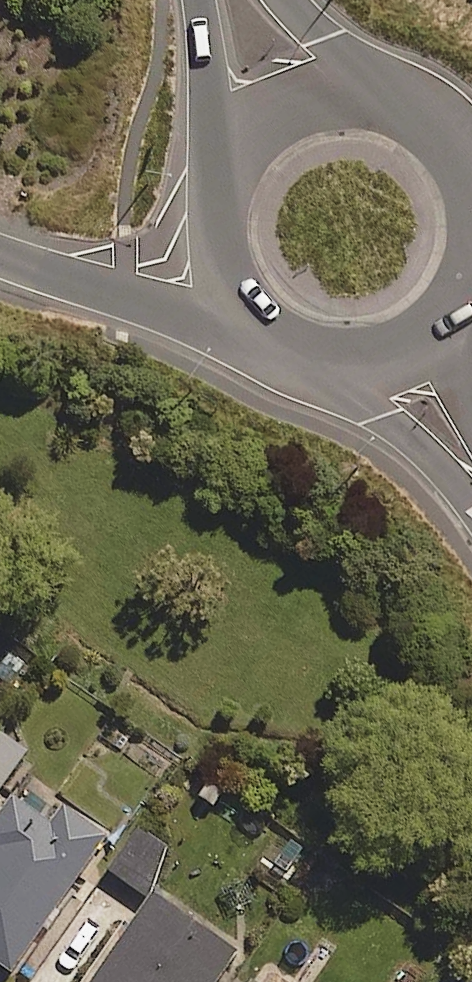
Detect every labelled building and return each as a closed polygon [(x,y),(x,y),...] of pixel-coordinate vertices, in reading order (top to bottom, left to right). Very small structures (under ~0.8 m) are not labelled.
[(0,732),(0,784),(24,749),(0,732)] [(9,798),(0,810),(0,966),(7,970),(103,836),(59,804),(45,824),(9,798)] [(304,844),(261,817),(245,843),(288,870),(304,844)] [(170,848),(134,827),(107,872),(144,893),(170,848)] [(149,893),(88,981),(211,981),(233,951),(149,893)]
